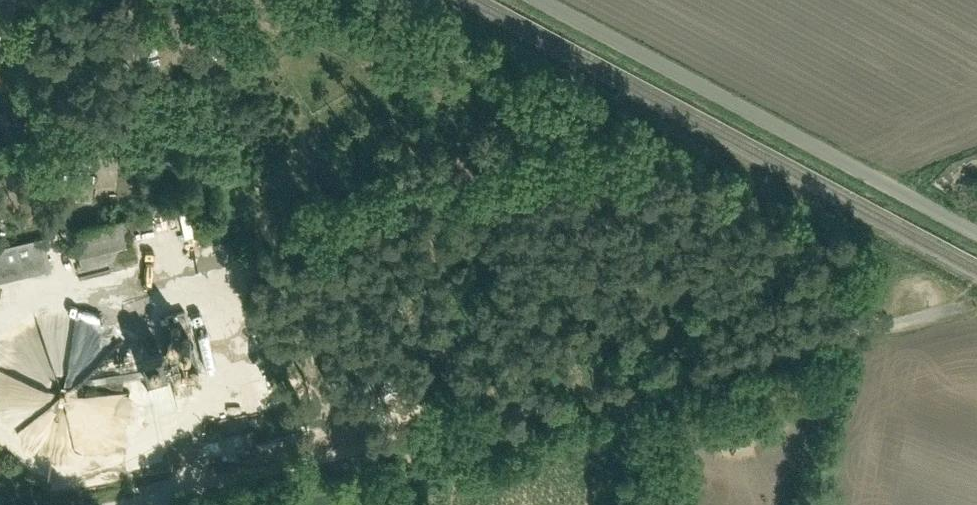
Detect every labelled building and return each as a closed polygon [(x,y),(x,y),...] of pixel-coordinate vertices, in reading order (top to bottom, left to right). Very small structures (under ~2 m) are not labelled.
[(68,164),(68,180),(92,181),(93,165),(68,164)] [(153,216),(128,222),(132,239),(157,232),(153,216)] [(128,222),(76,235),(84,270),(136,257),(132,239),(128,222)] [(0,250),(0,284),(54,271),(47,240),(0,250)] [(150,341),(120,345),(123,371),(160,366),(161,370),(192,366),(185,313),(165,315),(167,334),(179,333),(181,346),(151,350),(150,341)] [(185,367),(158,374),(167,406),(193,400),(185,367)]
